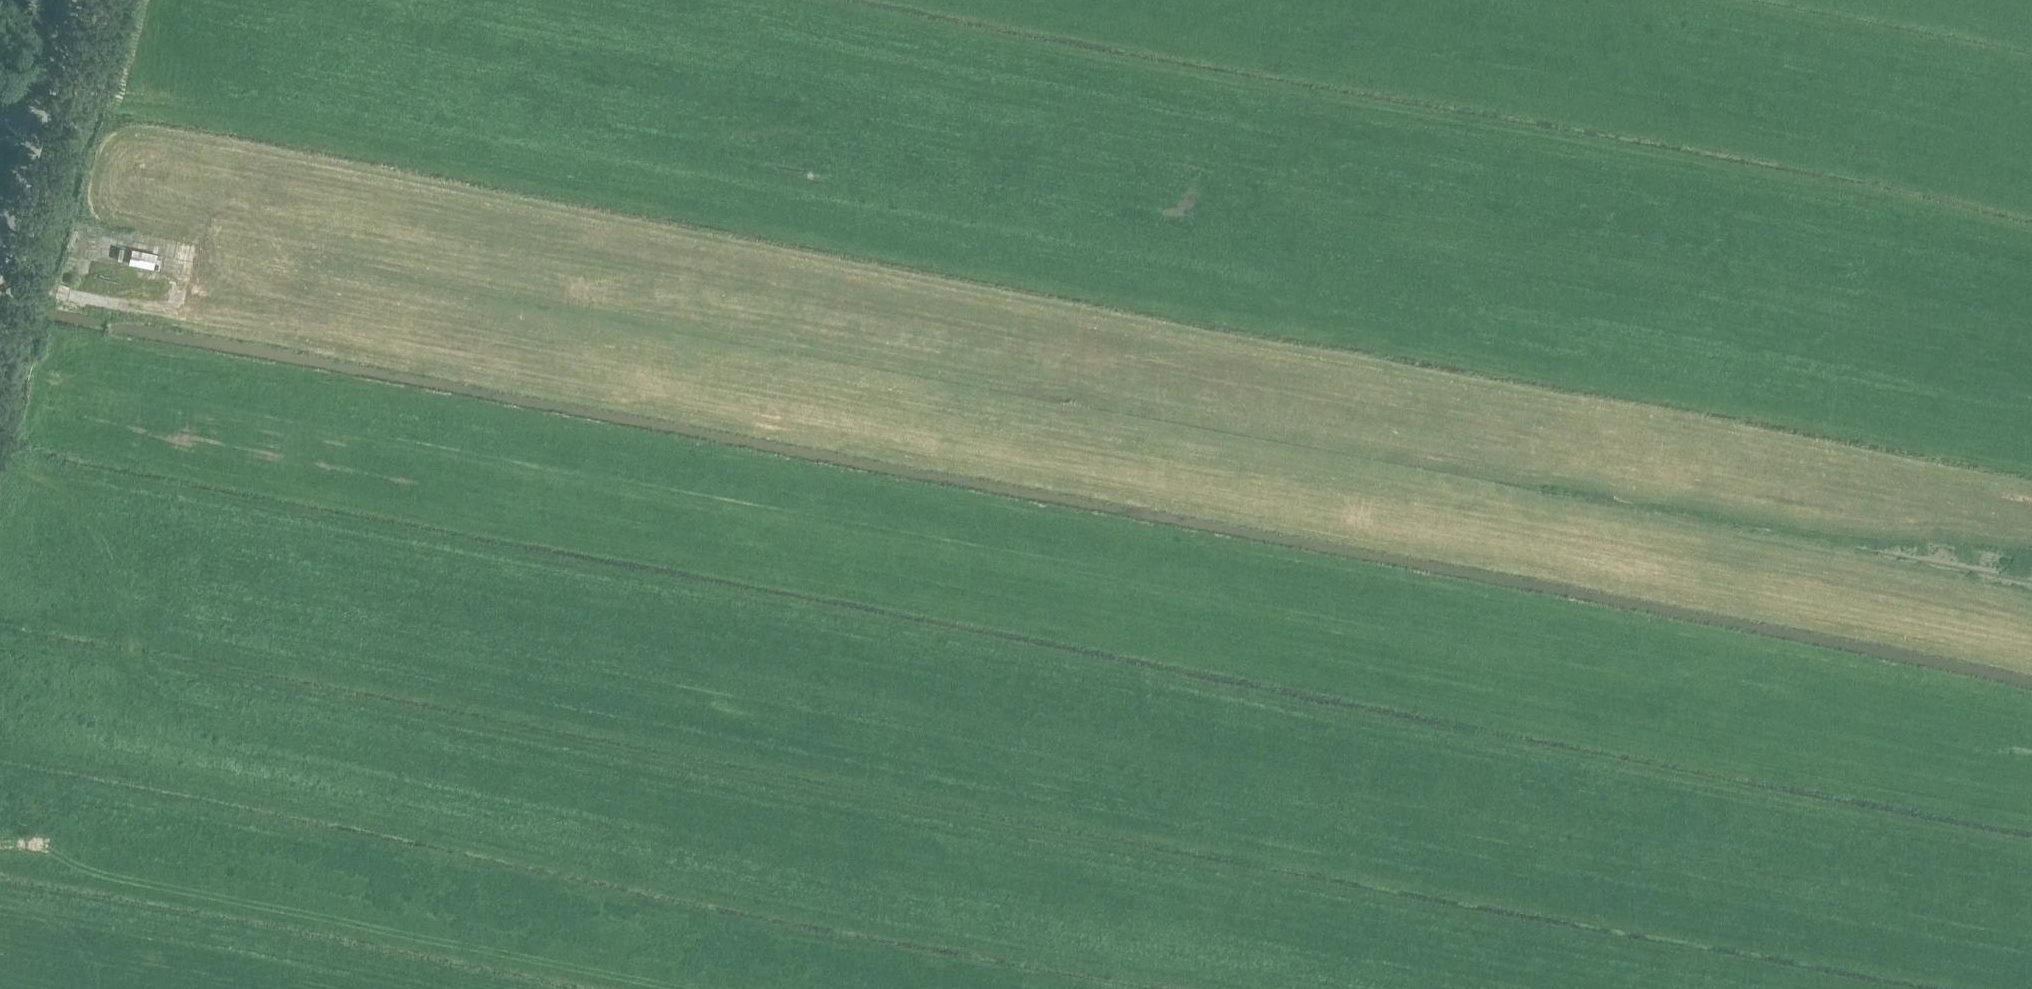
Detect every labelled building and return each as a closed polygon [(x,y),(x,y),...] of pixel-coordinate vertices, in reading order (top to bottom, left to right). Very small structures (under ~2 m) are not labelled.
[(131,249),(129,264),(158,270),(161,255),(131,249)]
